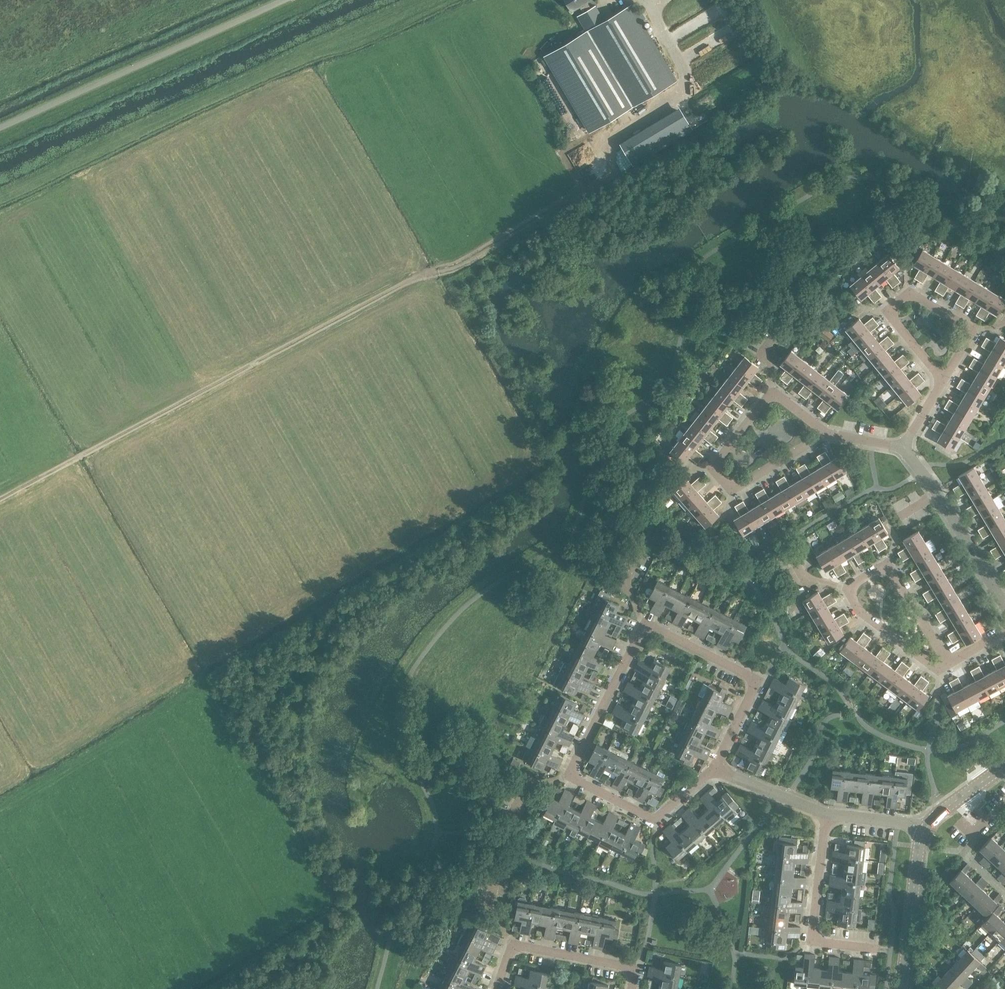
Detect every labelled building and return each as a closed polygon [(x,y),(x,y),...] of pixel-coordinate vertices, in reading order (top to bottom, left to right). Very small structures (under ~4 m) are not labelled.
[(583,13),(591,8),(587,1),(588,0),(564,0),(571,11),(579,6),(583,13)] [(575,39),(544,57),(588,131),(633,105),(675,80),(630,5),(604,21),(595,5),(591,8),(583,13),(577,16),(587,32),(575,39)] [(877,243),(873,238),(865,245),(864,246),(866,247),(868,250),(877,243)] [(920,268),(916,274),(914,277),(918,279),(933,256),(923,250),(922,249),(914,264),(920,268)] [(878,262),(896,284),(900,281),(893,272),(898,268),(899,267),(888,254),(887,255),(888,255),(878,262)] [(943,262),(933,256),(918,279),(922,282),(928,272),(934,276),(943,262)] [(850,257),(846,261),(847,262),(850,265),(854,261),(852,259),(850,257)] [(878,262),(869,270),(880,283),(885,278),(893,287),(896,284),(878,262)] [(943,262),(934,276),(941,280),(935,290),(939,292),(953,268),(943,262)] [(964,275),(953,268),(939,292),(943,295),(949,285),(955,289),(964,275)] [(874,287),(880,283),(869,270),(860,277),(878,299),(881,296),(874,287)] [(964,275),(955,289),(961,293),(956,302),(960,305),(974,281),(964,275)] [(867,293),(871,298),(874,302),(878,299),(860,277),(851,285),(850,285),(851,286),(846,290),(854,301),(859,297),(861,299),(861,298),(867,293)] [(970,298),(976,301),(985,287),(974,281),(960,305),(964,307),(970,298)] [(995,293),(985,287),(976,301),(982,305),(976,315),(980,317),(995,293)] [(995,293),(980,317),(984,320),(990,310),(996,314),(997,314),(1004,300),(1004,299),(995,293)] [(846,330),(854,339),(876,321),(873,317),(864,324),(859,319),(859,318),(846,329),(846,330)] [(861,348),(874,337),(870,332),(879,324),(876,321),(854,339),(861,348)] [(861,348),(869,358),(891,340),(888,336),(879,343),(874,337),(861,348)] [(984,341),(1004,354),(1004,340),(1000,337),(996,343),(986,337),(984,341)] [(869,358),(877,367),(890,356),(885,351),(894,343),(891,340),(869,358)] [(1004,361),(1004,354),(984,341),(981,346),(991,351),(987,358),(1002,366),(1004,361)] [(791,350),(781,363),(787,368),(780,377),(783,380),(801,358),(791,351),(792,351),(791,350)] [(877,367),(884,376),(906,358),(903,354),(894,362),(890,356),(877,367)] [(744,357),(737,366),(759,384),(762,380),(753,373),(758,367),(745,356),(744,356),(744,357)] [(801,358),(783,380),(787,383),(794,374),(800,378),(810,366),(801,358)] [(892,385),(905,374),(900,369),(909,362),(906,358),(884,376),(892,385)] [(996,376),(1002,366),(987,358),(984,364),(974,358),(971,362),(996,376)] [(990,387),(996,376),(971,362),(969,366),(979,372),(975,378),(990,387)] [(730,375),(743,386),(747,380),(756,387),(759,384),(737,366),(730,375)] [(820,373),(810,366),(800,378),(806,383),(799,392),(802,395),(820,373)] [(820,373),(802,395),(806,398),(813,389),(819,393),(829,380),(820,373)] [(892,385),(899,394),(922,376),(918,373),(909,380),(905,374),(892,385)] [(730,375),(722,385),(745,402),(747,398),(738,391),(743,386),(730,375)] [(925,380),(922,376),(899,394),(907,404),(920,393),(916,387),(925,380)] [(962,379),(959,383),(983,397),(990,387),(975,378),(972,384),(962,379)] [(839,388),(829,380),(819,393),(825,398),(818,407),(821,410),(839,388)] [(977,407),(983,397),(959,383),(957,387),(967,393),(963,399),(977,407)] [(715,394),(728,404),(733,399),(742,406),(745,402),(722,385),(715,394)] [(839,388),(821,410),(825,413),(832,404),(838,409),(849,395),(848,395),(839,388)] [(715,394),(708,403),(730,421),(733,417),(724,410),(728,404),(715,394)] [(971,418),(977,407),(963,399),(959,405),(949,399),(947,403),(971,418)] [(700,413),(713,423),(718,417),(727,424),(730,421),(708,403),(700,413)] [(965,428),(971,418),(947,403),(944,407),(954,413),(951,419),(965,428)] [(700,413),(693,422),(715,440),(718,436),(709,429),(713,423),(700,413)] [(959,438),(965,428),(951,419),(947,426),(937,420),(935,424),(959,438)] [(686,432),(699,442),(703,436),(712,443),(715,440),(693,422),(686,432)] [(953,448),(959,438),(935,424),(932,428),(942,434),(938,441),(944,444),(952,449),(953,449),(953,448)] [(700,459),(703,455),(694,448),(699,442),(686,432),(678,442),(700,459)] [(974,448),(977,451),(981,444),(979,443),(975,441),(972,447),(974,448)] [(697,463),(700,459),(678,442),(670,451),(683,462),(684,461),(688,456),(697,463)] [(836,477),(847,471),(838,457),(831,461),(825,451),(821,453),(836,477)] [(826,484),(836,477),(821,453),(817,456),(823,466),(817,470),(826,484)] [(815,490),(826,484),(817,470),(811,473),(805,464),(801,466),(815,490)] [(805,496),(815,490),(801,466),(797,469),(803,478),(796,482),(805,496)] [(973,467),(959,476),(963,482),(953,488),(956,492),(980,478),(974,468),(973,467)] [(795,502),(805,496),(796,482),(790,486),(784,476),(780,478),(795,502)] [(674,490),(681,499),(703,480),(700,477),(691,484),(686,479),(686,478),(673,489),(673,490),(674,490)] [(784,509),(795,502),(780,478),(776,481),(782,491),(776,494),(784,509)] [(980,478),(956,492),(958,496),(968,491),(972,497),(986,488),(980,478)] [(689,508),(702,497),(697,491),(706,484),(703,480),(681,499),(689,508)] [(774,515),(784,509),(776,494),(769,498),(764,488),(760,491),(774,515)] [(986,488),(972,497),(976,503),(966,509),(968,513),(992,498),(986,488)] [(764,521),(774,515),(760,491),(756,493),(761,503),(755,507),(764,521)] [(697,517),(718,498),(715,495),(707,502),(702,497),(689,508),(697,517)] [(722,502),(718,498),(697,517),(705,526),(718,515),(718,514),(718,515),(713,509),(722,502)] [(992,498),(968,513),(970,517),(981,511),(984,517),(998,508),(992,498)] [(764,521),(755,507),(749,510),(743,501),(739,503),(754,528),(764,521)] [(743,534),(754,528),(739,503),(735,506),(741,516),(735,519),(734,519),(743,534)] [(1004,519),(998,508),(984,517),(988,523),(978,529),(980,533),(1004,519)] [(879,518),(868,524),(883,549),(887,546),(881,536),(887,532),(879,518)] [(980,533),(983,537),(993,531),(997,538),(1004,533),(1004,520),(1004,519),(980,533)] [(858,531),(867,545),(873,541),(879,551),(883,549),(868,524),(858,531)] [(858,531),(848,537),(862,561),(867,559),(861,549),(867,545),(858,531)] [(898,552),(901,556),(925,542),(918,531),(904,539),(908,546),(898,552)] [(997,538),(1001,544),(990,550),(993,554),(1004,547),(1004,533),(997,538)] [(838,543),(846,557),(852,554),(858,564),(862,561),(848,537),(838,543)] [(931,552),(925,542),(901,556),(903,560),(913,554),(917,560),(931,552)] [(838,543),(827,549),(842,573),(846,571),(840,561),(846,557),(838,543)] [(993,554),(995,558),(1004,552),(1004,547),(993,554)] [(817,556),(825,570),(832,566),(838,576),(842,573),(827,549),(817,556)] [(937,562),(931,552),(917,560),(920,567),(911,572),(913,577),(937,562)] [(925,575),(929,581),(943,572),(937,562),(913,577),(915,581),(925,575)] [(949,583),(943,572),(929,581),(933,587),(923,593),(926,597),(949,583)] [(650,611),(655,614),(669,586),(664,583),(664,585),(657,582),(658,580),(657,580),(653,589),(649,588),(647,588),(646,591),(646,593),(650,595),(649,596),(650,596),(656,599),(653,606),(650,611)] [(956,593),(949,583),(926,597),(928,601),(938,595),(941,601),(956,593)] [(673,608),(680,593),(673,589),(673,588),(669,586),(655,614),(659,616),(662,611),(665,604),(673,608)] [(592,605),(625,622),(627,617),(622,614),(622,615),(615,611),(619,604),(609,599),(611,595),(600,589),(592,605)] [(810,611),(834,596),(831,592),(822,598),(818,592),(818,591),(803,600),(810,611)] [(680,593),(673,608),(678,611),(675,617),(672,622),(678,625),(692,597),(687,595),(686,596),(680,593)] [(962,603),(956,593),(941,601),(945,608),(935,613),(938,618),(962,603)] [(810,611),(816,621),(830,613),(827,606),(836,600),(834,596),(810,611)] [(702,604),(695,600),(695,599),(692,597),(678,625),(682,627),(684,622),(684,621),(687,615),(695,619),(702,604)] [(968,614),(962,603),(938,618),(940,622),(950,616),(954,622),(968,614)] [(694,633),(700,636),(714,608),(709,606),(708,607),(702,604),(695,619),(701,622),(697,628),(694,633)] [(592,606),(596,609),(595,612),(591,618),(593,619),(608,627),(611,620),(617,624),(623,626),(625,622),(592,605),(592,606)] [(709,626),(717,630),(724,615),(717,612),(718,610),(714,608),(700,636),(704,638),(707,633),(706,633),(709,626)] [(816,621),(822,631),(846,617),(844,613),(834,619),(830,613),(816,621)] [(974,624),(968,614),(954,622),(958,628),(948,634),(950,638),(974,624)] [(717,644),(722,647),(736,620),(731,617),(730,618),(724,615),(717,630),(723,633),(720,640),(719,639),(717,644)] [(843,633),(840,629),(839,627),(849,621),(846,617),(822,631),(828,641),(828,642),(843,633)] [(588,625),(586,630),(614,644),(616,639),(611,636),(611,637),(604,634),(608,627),(593,619),(590,626),(588,625)] [(995,619),(989,623),(992,628),(998,624),(995,619)] [(726,649),(727,648),(729,644),(729,643),(732,637),(738,641),(746,626),(739,623),(740,621),(736,620),(722,647),(726,649)] [(974,624),(950,638),(953,642),(962,637),(966,643),(981,634),(974,624)] [(582,642),(597,649),(600,643),(606,646),(611,649),(614,644),(586,630),(584,634),(580,641),(582,642)] [(856,642),(851,637),(840,650),(841,651),(850,658),(867,635),(863,632),(856,642)] [(850,658),(860,665),(870,652),(864,647),(871,638),(867,635),(850,658)] [(575,652),(603,666),(605,661),(600,659),(593,656),(597,649),(582,642),(579,648),(577,647),(575,652)] [(876,656),(870,652),(860,665),(870,672),(887,650),(883,647),(876,656)] [(819,650),(814,655),(819,660),(824,655),(819,650)] [(870,672),(879,679),(889,666),(883,662),(890,652),(887,650),(870,672)] [(573,656),(569,663),(585,671),(589,665),(595,668),(600,671),(603,666),(575,652),(573,656)] [(1000,654),(996,656),(1004,674),(1004,664),(1000,654)] [(1004,684),(1004,674),(996,656),(992,659),(997,669),(991,673),(999,687),(1004,684)] [(640,659),(637,664),(665,677),(667,673),(666,672),(670,666),(655,658),(651,665),(645,662),(640,659)] [(565,661),(560,672),(591,688),(594,683),(589,681),(588,681),(582,678),(585,671),(569,663),(565,661)] [(879,679),(889,686),(906,664),(902,661),(895,670),(889,666),(879,679)] [(637,664),(635,668),(640,671),(647,674),(644,681),(658,688),(662,681),(663,682),(665,677),(637,664)] [(898,694),(909,680),(903,676),(910,667),(906,664),(889,686),(898,694)] [(999,687),(991,673),(984,676),(979,666),(975,668),(988,693),(999,687)] [(978,699),(988,693),(975,668),(971,670),(976,681),(970,684),(978,699)] [(589,693),(591,688),(560,672),(554,683),(559,686),(574,693),(578,686),(584,690),(589,693)] [(774,677),(772,682),(800,696),(802,691),(801,691),(804,684),(789,676),(786,683),(779,680),(779,679),(774,677)] [(898,694),(908,701),(925,678),(921,676),(914,684),(909,680),(898,694)] [(967,704),(978,699),(970,684),(963,687),(958,677),(954,679),(967,704)] [(929,681),(925,678),(908,701),(917,708),(918,709),(928,695),(927,694),(927,695),(922,690),(929,681)] [(956,710),(967,704),(954,679),(949,682),(955,692),(949,695),(948,695),(951,701),(945,704),(952,717),(958,714),(956,710)] [(628,681),(626,686),(654,700),(656,696),(658,697),(662,690),(658,688),(644,681),(640,687),(633,684),(634,684),(628,681)] [(782,692),(778,699),(793,706),(796,699),(797,700),(800,696),(772,682),(770,686),(775,689),(775,688),(782,692)] [(717,690),(708,685),(703,697),(730,711),(733,706),(731,705),(735,699),(729,696),(727,699),(725,700),(724,702),(721,700),(724,694),(725,693),(724,693),(727,689),(719,685),(717,690)] [(624,690),(625,691),(629,693),(636,696),(632,703),(647,710),(650,704),(652,704),(654,700),(626,686),(624,690)] [(555,705),(583,719),(585,714),(580,712),(573,709),(577,702),(562,694),(559,701),(557,700),(555,705)] [(702,702),(699,709),(713,716),(717,709),(723,712),(723,713),(728,715),(730,711),(703,697),(700,701),(702,702)] [(793,706),(778,699),(775,705),(768,702),(763,699),(761,704),(788,718),(791,713),(789,713),(793,706)] [(617,703),(615,708),(643,722),(645,718),(644,717),(647,710),(632,703),(629,710),(623,706),(617,703)] [(770,714),(767,721),(782,728),(785,722),(786,722),(788,718),(761,704),(758,709),(764,711),(770,714)] [(549,716),(551,717),(565,724),(569,717),(575,721),(580,724),(583,719),(555,705),(549,716)] [(615,708),(613,713),(618,715),(625,718),(621,725),(637,733),(643,722),(615,708)] [(694,714),(692,719),(720,733),(722,728),(717,725),(717,726),(710,722),(713,716),(699,709),(695,715),(694,714)] [(574,736),(572,735),(569,734),(562,731),(565,724),(551,717),(548,723),(546,722),(544,727),(572,741),(574,736)] [(720,733),(692,719),(689,723),(691,724),(687,731),(702,738),(706,731),(712,734),(712,735),(718,738),(720,733)] [(752,721),(749,726),(777,740),(780,735),(778,735),(782,728),(767,721),(763,727),(757,724),(752,721)] [(569,746),(572,741),(544,727),(539,725),(534,736),(554,746),(557,740),(564,743),(569,746)] [(777,740),(749,726),(747,730),(753,733),(759,736),(756,743),(770,751),(774,744),(775,745),(777,740)] [(683,736),(680,741),(708,755),(711,750),(706,748),(699,744),(702,738),(687,731),(684,737),(683,736)] [(534,736),(528,747),(561,763),(563,759),(558,756),(557,756),(551,753),(554,746),(534,736)] [(708,755),(680,741),(678,746),(679,746),(676,752),(675,752),(681,756),(680,760),(689,764),(694,753),(701,757),(706,760),(708,755)] [(746,746),(743,744),(741,743),(738,749),(766,762),(768,758),(770,759),(773,752),(770,751),(756,743),(752,750),(746,746)] [(595,777),(609,750),(604,747),(603,748),(596,745),(589,760),(596,763),(592,770),(592,769),(591,772),(591,773),(590,775),(595,777)] [(609,750),(595,777),(599,779),(602,774),(602,772),(605,768),(612,771),(622,751),(611,746),(609,750)] [(522,758),(528,761),(543,769),(546,762),(553,765),(558,768),(561,763),(528,747),(522,758)] [(764,767),(766,762),(738,749),(736,753),(742,756),(748,759),(745,766),(759,773),(763,766),(764,767)] [(614,781),(612,784),(611,786),(617,788),(631,761),(628,759),(629,756),(629,755),(622,751),(612,771),(618,774),(614,781)] [(631,761),(617,788),(621,790),(623,785),(626,778),(634,782),(641,768),(634,764),(635,763),(631,761)] [(647,771),(641,768),(634,782),(640,785),(636,792),(633,797),(639,800),(653,772),(648,769),(647,771)] [(837,801),(842,802),(846,771),(841,770),(840,771),(833,771),(833,772),(831,787),(838,787),(838,795),(837,795),(837,801)] [(895,770),(895,776),(891,807),(896,808),(897,802),(898,794),(905,795),(905,793),(910,793),(913,772),(895,770)] [(851,771),(846,771),(842,802),(847,802),(848,796),(848,789),(856,790),(858,773),(850,773),(851,771)] [(643,802),(644,800),(646,796),(645,796),(649,790),(655,793),(656,793),(660,796),(664,788),(659,786),(664,777),(663,777),(662,778),(656,775),(657,774),(653,772),(639,800),(643,802)] [(861,804),(867,804),(870,773),(865,773),(865,774),(858,773),(856,790),(863,790),(862,798),(861,804)] [(873,792),(881,793),(882,776),(875,775),(875,774),(870,773),(867,804),(872,805),(873,799),(872,799),(873,792)] [(886,807),(891,807),(895,776),(890,775),(890,777),(882,776),(881,793),(888,793),(887,801),(886,807)] [(551,817),(556,819),(570,791),(565,789),(562,794),(563,794),(559,801),(552,797),(545,812),(552,816),(551,817)] [(570,791),(556,819),(553,824),(564,829),(567,823),(574,809),(568,805),(571,799),(572,799),(574,794),(570,791)] [(728,813),(733,808),(722,796),(716,801),(712,795),(708,791),(704,794),(725,818),(728,814),(728,813)] [(721,821),(725,818),(704,794),(700,798),(704,802),(709,808),(704,812),(714,825),(720,820),(721,821)] [(649,802),(655,806),(658,800),(652,797),(649,802)] [(575,836),(578,831),(592,803),(587,800),(584,805),(581,812),(574,809),(567,823),(574,827),(570,834),(575,836)] [(596,805),(592,803),(578,831),(582,833),(583,831),(589,835),(597,819),(590,816),(593,810),(596,805)] [(686,811),(706,834),(710,830),(709,829),(714,825),(704,812),(698,818),(693,812),(689,807),(686,811)] [(595,839),(600,841),(600,842),(614,814),(609,811),(607,816),(603,823),(597,819),(589,835),(596,838),(595,839)] [(702,837),(706,834),(686,811),(682,814),(686,819),(686,818),(690,824),(685,829),(695,841),(701,836),(702,837)] [(612,846),(619,831),(612,827),(615,821),(618,816),(614,814),(600,842),(600,841),(598,845),(609,851),(611,846),(612,846)] [(618,850),(623,853),(637,825),(631,822),(628,827),(629,827),(625,834),(619,831),(612,846),(618,849),(618,850)] [(690,846),(695,841),(685,829),(679,834),(674,828),(671,823),(667,827),(687,850),(691,847),(690,846)] [(641,827),(637,825),(623,853),(627,855),(628,853),(634,857),(638,850),(642,852),(646,844),(634,839),(638,832),(641,827)] [(687,850),(667,827),(663,830),(667,835),(672,840),(666,845),(677,857),(683,852),(683,853),(687,850)] [(779,841),(781,841),(780,849),(778,849),(778,854),(809,858),(810,845),(804,845),(803,852),(796,851),(798,838),(780,836),(779,841)] [(980,861),(983,864),(1000,845),(991,837),(980,849),(986,854),(980,861)] [(838,850),(835,850),(833,850),(832,855),(863,859),(865,840),(855,839),(854,845),(847,844),(846,852),(839,851),(838,851),(838,850)] [(986,867),(992,861),(998,866),(1004,858),(1004,850),(1000,845),(983,864),(986,867)] [(779,859),(778,866),(794,868),(795,861),(802,862),(808,863),(809,858),(778,854),(777,859),(779,859)] [(844,869),(860,871),(861,864),(863,864),(863,859),(832,855),(832,860),(838,861),(845,861),(844,869)] [(959,890),(970,877),(965,872),(971,866),(970,866),(967,863),(961,869),(950,881),(959,890)] [(778,866),(778,867),(777,874),(775,874),(775,879),(805,882),(806,877),(800,876),(793,876),(794,868),(778,866)] [(860,878),(860,871),(844,869),(843,876),(836,876),(836,875),(830,875),(830,880),(860,884),(861,879),(860,878)] [(959,890),(967,898),(985,879),(982,876),(976,882),(970,877),(959,890)] [(773,891),(791,893),(792,886),(799,887),(805,888),(805,882),(775,879),(774,884),(776,884),(775,891),(773,891)] [(988,882),(985,879),(967,898),(976,906),(988,894),(982,889),(988,882)] [(860,889),(860,884),(830,880),(829,885),(835,886),(835,885),(842,886),(841,894),(857,896),(858,888),(860,889)] [(773,891),(772,903),(802,907),(803,902),(797,901),(790,900),(791,893),(773,891)] [(985,915),(997,902),(1003,896),(999,892),(993,899),(988,894),(976,906),(985,915)] [(827,899),(826,905),(858,908),(858,903),(857,903),(857,896),(841,894),(840,901),(833,900),(827,899)] [(525,933),(531,903),(527,902),(528,899),(526,897),(521,896),(519,898),(518,900),(516,900),(515,904),(517,904),(515,918),(522,920),(521,927),(513,925),(512,930),(520,931),(519,932),(525,933)] [(944,905),(939,901),(935,905),(940,910),(944,905)] [(536,904),(531,903),(525,933),(530,934),(531,929),(532,921),(540,923),(543,907),(535,905),(536,904)] [(796,911),(800,912),(802,912),(802,907),(772,903),(770,916),(788,918),(789,910),(796,911)] [(858,908),(826,905),(825,917),(831,918),(832,910),(839,911),(838,919),(860,921),(861,909),(858,908)] [(981,923),(991,932),(1002,919),(997,914),(1003,908),(999,905),(996,908),(993,911),(981,923)] [(544,937),(549,938),(555,908),(550,907),(550,908),(543,907),(540,923),(547,924),(545,931),(544,937)] [(567,910),(555,908),(549,938),(554,939),(556,934),(555,933),(557,926),(564,928),(567,911),(567,910)] [(573,943),(579,912),(574,911),(574,913),(567,911),(564,928),(571,929),(570,936),(568,942),(573,943)] [(584,913),(579,912),(573,943),(578,944),(579,938),(581,931),(588,932),(592,915),(591,915),(590,913),(586,912),(584,913)] [(592,947),(598,948),(604,917),(599,916),(597,914),(594,914),(592,915),(588,932),(595,934),(594,941),(593,945),(592,947)] [(769,928),(799,931),(800,926),(794,926),(787,925),(788,918),(770,916),(769,928)] [(609,918),(604,917),(598,948),(603,949),(604,943),(605,936),(612,937),(613,937),(617,938),(619,930),(614,929),(616,919),(609,918)] [(1000,940),(1004,934),(1004,922),(1002,919),(991,932),(1000,940)] [(463,931),(463,932),(495,948),(495,947),(497,944),(495,943),(491,941),(485,938),(489,931),(487,930),(489,926),(486,925),(479,921),(479,922),(477,920),(475,924),(468,920),(463,931)] [(769,928),(768,933),(769,933),(769,941),(785,943),(786,935),(793,936),(799,937),(799,931),(769,928)] [(457,943),(463,946),(477,953),(478,953),(481,946),(487,950),(491,952),(492,953),(495,948),(463,932),(457,943)] [(456,956),(484,970),(486,966),(484,965),(481,963),(480,963),(474,960),(477,953),(463,946),(460,952),(458,952),(456,956)] [(968,949),(959,959),(971,970),(976,965),(980,968),(983,970),(986,967),(979,961),(980,961),(968,949)] [(804,953),(804,955),(804,959),(803,966),(795,965),(794,982),(801,983),(801,984),(807,985),(810,954),(804,953)] [(811,984),(819,985),(821,968),(813,967),(814,960),(815,954),(810,954),(807,985),(811,985),(811,984)] [(451,967),(450,967),(466,975),(467,975),(470,969),(476,972),(481,975),(484,970),(456,956),(454,961),(455,962),(452,968),(451,967)] [(826,987),(831,987),(834,957),(829,956),(828,962),(829,962),(828,969),(821,968),(819,985),(826,985),(826,987)] [(839,959),(840,957),(834,957),(831,987),(836,988),(835,988),(843,988),(843,987),(845,971),(838,970),(839,963),(839,959)] [(860,960),(854,959),(853,965),(853,972),(845,971),(843,987),(850,988),(856,988),(860,960)] [(966,975),(971,970),(959,959),(951,967),(969,985),(973,981),(966,975)] [(860,960),(856,988),(874,988),(876,974),(863,973),(863,966),(871,967),(871,961),(860,960)] [(649,965),(648,970),(679,976),(680,972),(679,971),(680,964),(664,961),(662,968),(655,967),(655,966),(649,965)] [(445,979),(466,988),(474,988),(475,988),(473,987),(469,985),(463,982),(466,975),(450,967),(447,974),(445,978),(445,979)] [(951,967),(943,976),(955,987),(960,982),(966,988),(969,985),(951,967)] [(516,974),(515,979),(545,985),(546,981),(545,980),(546,973),(530,970),(529,977),(521,976),(516,974)] [(679,976),(648,970),(647,976),(653,977),(660,978),(659,985),(675,988),(677,981),(678,981),(679,976)] [(938,988),(953,988),(955,987),(943,976),(934,985),(938,988)] [(990,981),(998,988),(999,988),(1003,984),(995,976),(990,981)] [(445,979),(443,983),(444,984),(441,988),(466,988),(445,979)] [(545,985),(515,979),(514,985),(519,986),(520,986),(527,987),(526,988),(545,988),(545,985)]
